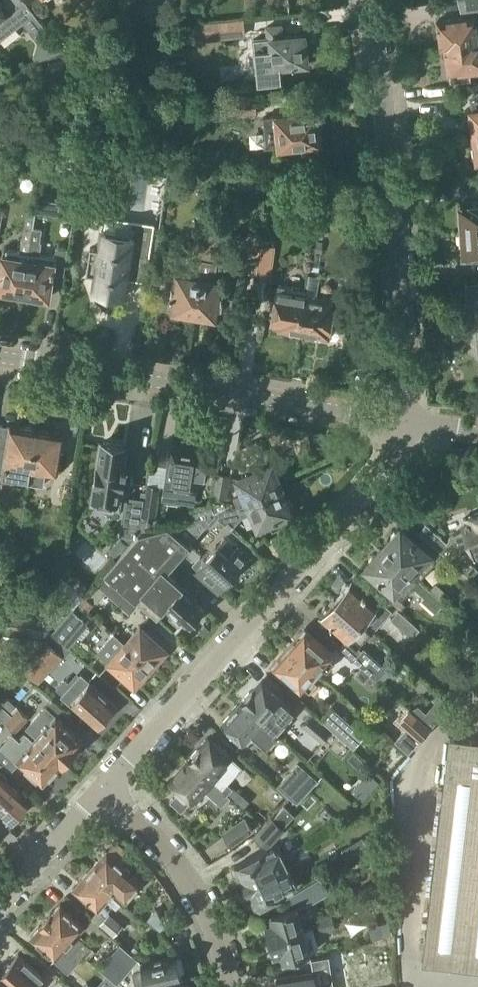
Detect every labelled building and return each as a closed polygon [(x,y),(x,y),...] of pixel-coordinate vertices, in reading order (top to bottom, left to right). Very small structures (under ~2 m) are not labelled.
[(23,23),(39,43),(50,34),(24,0),(3,0),(0,2),(0,1),(0,40),(23,23)] [(444,49),(477,44),(477,0),(461,0),(463,16),(464,16),(464,18),(437,22),(441,50),(444,49)] [(242,19),(218,22),(220,38),(244,36),(242,19)] [(306,63),(306,60),(307,60),(310,57),(309,50),(306,48),(305,48),(303,35),(281,37),(280,26),(265,28),(266,39),(252,40),(257,83),(281,81),(279,66),(306,63)] [(449,74),(450,83),(470,80),(468,71),(477,70),(477,44),(444,49),(448,74),(449,74)] [(85,51),(50,65),(57,84),(92,70),(85,51)] [(229,113),(255,113),(255,95),(229,95),(229,113)] [(317,154),(316,143),(319,142),(318,140),(321,137),(320,129),(317,127),(316,112),(276,115),(276,117),(263,118),(266,147),(301,144),(302,155),(317,154)] [(477,230),(477,205),(472,206),(471,203),(460,203),(461,231),(477,230)] [(23,294),(36,213),(26,212),(20,252),(3,249),(2,257),(0,257),(0,290),(1,290),(3,293),(9,294),(12,292),(23,294)] [(47,215),(45,213),(43,213),(41,212),(39,212),(37,212),(36,213),(23,294),(48,298),(52,274),(64,276),(68,250),(56,248),(54,257),(40,255),(42,243),(40,242),(42,231),(43,231),(47,228),(48,226),(49,224),(49,222),(49,220),(48,217),(47,215)] [(314,221),(313,237),(322,238),(324,222),(314,221)] [(95,277),(93,291),(110,294),(109,298),(123,300),(123,296),(126,296),(130,270),(147,272),(154,226),(133,223),(132,226),(119,224),(117,235),(102,233),(99,250),(90,249),(86,276),(95,277)] [(200,273),(206,233),(207,228),(206,228),(206,234),(196,232),(192,259),(190,259),(187,276),(174,274),(170,295),(159,294),(157,308),(168,310),(168,312),(170,312),(172,315),(178,317),(181,314),(193,316),(198,278),(200,273)] [(231,311),(233,296),(223,294),(225,282),(214,280),(217,263),(213,262),(215,248),(220,244),(222,230),(207,228),(206,233),(200,273),(198,278),(193,316),(204,317),(206,321),(213,322),(216,319),(219,320),(220,310),(231,311)] [(461,231),(463,260),(474,259),(474,256),(477,255),(477,230),(461,231)] [(257,275),(261,239),(261,233),(248,232),(244,273),(257,275)] [(261,239),(257,275),(271,276),(274,247),(267,246),(268,240),(261,239)] [(327,338),(329,328),(332,325),(334,315),(332,311),(333,302),(318,299),(318,296),(317,296),(320,276),(309,275),(305,297),(299,333),(313,336),(318,338),(322,337),(327,338)] [(299,333),(305,297),(292,294),(292,292),(279,290),(278,292),(277,292),(272,324),(280,325),(280,329),(286,331),(290,333),(295,332),(299,333)] [(463,303),(465,322),(477,320),(477,331),(477,302),(463,303)] [(37,432),(0,426),(0,483),(3,484),(4,480),(29,484),(37,432)] [(285,438),(303,440),(304,432),(286,430),(285,438)] [(58,471),(63,436),(37,432),(29,484),(43,486),(44,478),(46,469),(58,471)] [(100,444),(95,483),(92,498),(94,498),(98,501),(107,502),(106,512),(110,515),(119,516),(122,492),(127,492),(131,465),(123,464),(126,448),(123,448),(123,445),(104,442),(103,445),(100,444)] [(199,456),(172,452),(165,501),(195,505),(198,481),(204,481),(207,463),(198,462),(199,456)] [(249,503),(280,489),(271,466),(265,469),(262,461),(246,468),(249,475),(239,480),(245,493),(234,497),(238,508),(249,503)] [(226,501),(230,476),(217,474),(212,499),(226,501)] [(147,484),(145,500),(143,517),(154,519),(159,486),(147,484)] [(290,512),(280,489),(249,503),(238,508),(242,517),(253,513),(258,526),(268,522),(272,530),(287,523),(284,515),(290,512)] [(145,500),(125,496),(120,536),(133,538),(137,533),(141,532),(143,517),(145,500)] [(211,506),(214,514),(225,511),(223,503),(211,506)] [(193,519),(200,533),(215,516),(214,515),(214,514),(211,506),(191,511),(193,519)] [(225,511),(214,514),(214,515),(231,529),(242,517),(238,508),(225,511)] [(471,564),(468,562),(474,555),(473,553),(477,551),(477,511),(464,516),(466,522),(462,524),(464,531),(450,536),(450,541),(440,552),(476,583),(477,581),(477,568),(472,563),(471,564)] [(118,558),(104,573),(139,603),(157,620),(167,608),(174,614),(179,619),(181,617),(190,625),(193,621),(203,610),(198,606),(194,602),(195,601),(196,600),(174,581),(175,581),(165,572),(194,539),(200,533),(193,519),(141,532),(137,533),(133,538),(128,544),(125,542),(121,538),(120,537),(109,550),(118,558)] [(435,547),(442,539),(426,524),(418,532),(435,547)] [(418,581),(419,580),(436,561),(400,529),(382,549),(418,581)] [(220,591),(248,560),(224,539),(196,570),(220,591)] [(418,581),(382,549),(365,568),(401,600),(412,588),(424,598),(421,600),(435,612),(444,603),(440,599),(429,590),(419,580),(418,581)] [(104,573),(95,583),(105,592),(130,614),(139,603),(104,573)] [(77,604),(84,597),(61,577),(51,631),(53,632),(71,611),(77,604)] [(367,628),(367,627),(383,610),(351,582),(336,599),(338,602),(367,628)] [(95,593),(100,597),(105,592),(95,583),(90,589),(95,593)] [(429,590),(440,599),(446,593),(435,584),(429,590)] [(84,597),(77,604),(86,612),(93,605),(84,597)] [(367,628),(338,602),(336,599),(320,617),(347,641),(340,648),(362,667),(371,676),(376,680),(387,669),(364,648),(361,651),(357,648),(372,631),(367,627),(367,628)] [(0,656),(26,659),(43,641),(47,614),(10,610),(6,635),(4,635),(0,656)] [(68,646),(86,625),(71,611),(53,632),(68,646)] [(420,630),(398,611),(390,620),(412,639),(420,630)] [(124,644),(150,667),(166,649),(140,625),(124,643),(124,644)] [(331,685),(344,671),(335,663),(328,657),(331,654),(304,631),(289,648),(315,671),(331,685)] [(134,685),(150,667),(124,644),(124,643),(114,634),(97,652),(108,662),(134,685)] [(38,682),(61,656),(47,643),(50,640),(47,636),(43,641),(26,659),(20,666),(38,682)] [(310,677),(315,671),(289,648),(274,665),(300,688),(302,686),(309,691),(316,682),(310,677)] [(474,673),(477,669),(477,660),(473,656),(465,666),(474,673)] [(364,683),(371,676),(362,667),(355,675),(364,683)] [(61,696),(97,727),(99,725),(103,725),(108,719),(108,714),(116,706),(80,675),(61,696)] [(274,732),(294,711),(262,681),(242,703),(263,722),(274,732)] [(427,715),(436,722),(451,705),(443,697),(427,715)] [(62,709),(52,700),(46,707),(45,706),(25,728),(36,738),(62,762),(64,763),(79,747),(77,746),(82,740),(55,717),(62,709)] [(265,748),(277,734),(274,732),(263,722),(242,703),(223,724),(244,743),(250,736),(265,748)] [(21,725),(12,716),(0,705),(0,718),(5,723),(15,731),(21,725)] [(12,716),(21,725),(28,717),(18,708),(12,716)] [(333,709),(322,722),(353,749),(364,737),(333,709)] [(410,709),(398,722),(420,741),(431,728),(410,709)] [(298,730),(316,747),(329,733),(310,717),(298,730)] [(407,754),(419,741),(402,727),(391,739),(407,754)] [(43,784),(59,766),(61,767),(64,763),(62,762),(36,738),(33,741),(25,734),(19,741),(11,734),(0,747),(0,762),(1,763),(1,764),(11,773),(19,763),(43,784)] [(449,738),(423,962),(477,969),(477,742),(449,738)] [(218,787),(223,781),(229,774),(221,768),(230,758),(209,740),(190,761),(210,780),(218,787)] [(190,761),(171,783),(179,790),(170,801),(181,812),(202,789),(219,804),(227,795),(218,787),(210,780),(190,761)] [(298,763),(277,786),(297,804),(318,781),(298,763)] [(29,802),(3,779),(0,783),(0,811),(12,822),(29,802)] [(218,787),(227,795),(232,789),(223,781),(218,787)] [(244,808),(250,801),(234,788),(228,795),(244,808)] [(267,847),(284,829),(271,816),(254,835),(267,847)] [(223,833),(232,844),(253,829),(245,818),(223,833)] [(363,837),(343,848),(350,859),(369,847),(363,837)] [(284,858),(278,846),(235,866),(245,888),(276,873),(288,867),(288,866),(297,862),(293,853),(284,858)] [(126,903),(143,883),(107,851),(90,871),(114,892),(126,903)] [(245,888),(256,909),(299,888),(288,867),(276,873),(245,888)] [(97,911),(114,892),(90,871),(73,890),(97,911)] [(312,901),(328,893),(320,880),(288,898),(292,904),(309,900),(311,900),(312,901)] [(46,921),(83,954),(93,963),(99,957),(89,948),(91,946),(77,933),(83,927),(84,926),(60,905),(46,921)] [(270,940),(303,929),(297,907),(271,914),(273,922),(266,924),(270,940)] [(160,931),(164,926),(156,909),(147,920),(153,924),(160,931)] [(99,926),(113,937),(123,926),(109,914),(99,926)] [(317,926),(333,921),(331,914),(316,919),(317,926)] [(100,943),(108,935),(90,919),(83,927),(100,943)] [(31,938),(53,958),(68,971),(78,960),(83,954),(46,921),(31,938)] [(333,921),(317,926),(319,932),(335,928),(333,921)] [(319,947),(313,927),(303,930),(303,929),(270,940),(273,953),(282,951),(284,959),(309,953),(319,947)] [(120,944),(113,953),(131,969),(131,968),(138,960),(120,944)] [(16,986),(40,986),(38,985),(44,977),(18,954),(11,962),(8,962),(3,968),(4,971),(1,974),(16,986)] [(177,955),(140,964),(138,960),(131,968),(136,986),(137,986),(182,976),(177,955)] [(315,972),(277,978),(279,986),(329,986),(328,984),(317,986),(315,972)] [(1,974),(0,975),(0,986),(16,986),(1,974)]
